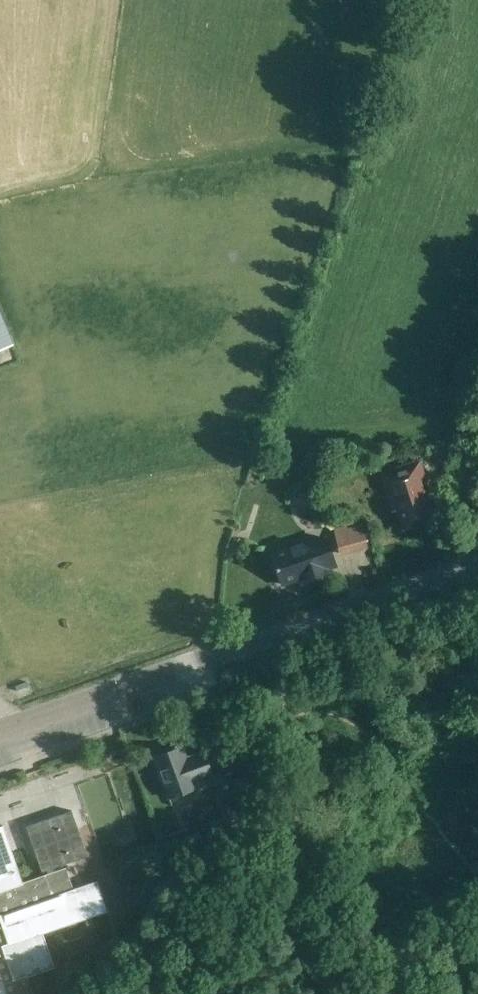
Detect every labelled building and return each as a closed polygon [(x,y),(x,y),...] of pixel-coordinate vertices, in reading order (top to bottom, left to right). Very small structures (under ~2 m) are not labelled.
[(0,320),(0,349),(10,345),(0,320)] [(418,461),(379,475),(391,513),(395,512),(402,531),(434,520),(427,500),(431,499),(418,461)] [(345,525),(332,529),(339,557),(368,549),(361,525),(346,529),(345,525)] [(271,554),(281,585),(300,578),(301,581),(319,575),(318,572),(336,566),(326,539),(307,546),(305,542),(271,554)] [(153,757),(168,798),(197,787),(194,781),(212,774),(204,752),(186,758),(182,746),(153,757)] [(247,825),(236,795),(222,800),(233,830),(247,825)] [(27,975),(53,965),(41,931),(106,909),(97,881),(73,890),(66,868),(23,883),(3,826),(0,827),(0,993),(33,993),(27,975)]
